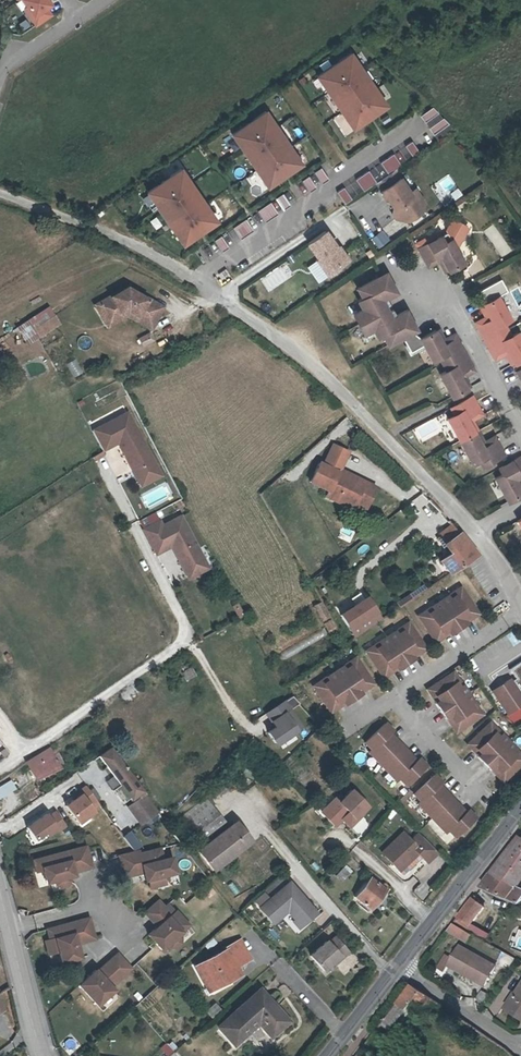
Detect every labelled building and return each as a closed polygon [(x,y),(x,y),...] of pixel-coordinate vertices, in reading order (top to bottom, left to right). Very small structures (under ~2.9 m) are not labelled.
[(48,0),(23,0),(22,0),(34,18),(32,20),(37,27),(52,17),(47,9),(52,6),(48,0)] [(340,115),(337,117),(349,134),(382,111),(371,95),(368,97),(355,77),(358,75),(347,59),(313,81),(324,98),(327,96),(340,115)] [(435,119),(429,113),(416,121),(421,128),(435,119)] [(255,172),(252,174),(264,191),(297,169),(286,152),(283,154),(270,134),(272,132),(262,116),(228,139),(239,155),(242,153),(255,172)] [(440,124),(425,134),(429,141),(445,130),(440,124)] [(408,147),(401,152),(409,163),(415,159),(408,147)] [(389,159),(376,168),(384,180),(387,178),(397,171),(389,159)] [(324,184),(317,172),(310,177),(317,189),(324,184)] [(171,229),(168,231),(179,248),(213,225),(201,208),(199,210),(185,191),(188,189),(177,173),(144,195),(155,211),(158,209),(171,229)] [(364,176),(351,185),(359,196),(367,190),(372,188),(364,176)] [(372,188),(367,190),(373,199),(372,202),(375,207),(378,207),(385,217),(388,221),(386,227),(399,229),(412,221),(402,205),(403,202),(387,178),(384,180),(372,188)] [(297,185),(305,197),(312,193),(304,181),(297,185)] [(347,204),(339,192),(333,197),(340,208),(347,204)] [(407,197),(402,200),(403,202),(402,205),(412,221),(414,208),(407,197)] [(278,198),(272,203),(279,214),(286,210),(278,198)] [(266,206),(253,215),(261,227),(273,218),(266,206)] [(241,223),(228,232),(236,244),(249,235),(241,223)] [(378,247),(390,239),(383,230),(371,238),(378,247)] [(316,238),(298,251),(319,281),(337,268),(316,238)] [(209,244),(217,256),(224,251),(216,240),(209,244)] [(416,253),(424,268),(440,261),(447,275),(456,270),(461,267),(450,244),(443,248),(440,241),(416,253)] [(269,292),(295,274),(285,261),(259,279),(269,292)] [(442,277),(447,275),(440,261),(424,268),(426,273),(437,267),(440,272),(442,277)] [(225,269),(216,275),(222,284),(231,278),(225,269)] [(352,328),(380,315),(375,305),(393,297),(388,287),(384,288),(384,289),(383,289),(378,279),(376,280),(353,291),(358,301),(353,304),(357,314),(348,318),(352,328)] [(501,279),(480,290),(486,300),(507,289),(501,279)] [(85,313),(95,329),(115,316),(141,331),(151,314),(115,294),(85,313)] [(486,322),(472,329),(479,343),(503,331),(500,325),(506,322),(494,299),(480,306),(478,307),(486,322)] [(470,325),(472,329),(486,322),(478,307),(474,309),(479,320),(471,324),(470,325)] [(378,340),(383,350),(407,338),(403,329),(403,328),(408,326),(403,316),(384,324),(380,316),(380,315),(352,328),(357,338),(368,333),(372,343),(378,340)] [(115,316),(95,329),(97,333),(116,322),(139,335),(141,331),(115,316)] [(42,322),(24,334),(29,341),(47,330),(42,322)] [(487,358),(501,351),(508,365),(520,359),(520,351),(512,334),(506,338),(503,331),(479,343),(487,358)] [(143,347),(154,341),(150,332),(138,338),(143,347)] [(437,350),(453,342),(451,339),(441,344),(438,337),(436,333),(431,336),(437,350)] [(461,358),(453,342),(437,350),(431,336),(416,343),(428,367),(434,363),(437,369),(461,358)] [(487,358),(489,362),(499,357),(504,368),(508,365),(501,351),(487,358)] [(461,358),(437,369),(441,377),(435,380),(446,402),(461,395),(454,382),(470,374),(464,364),(464,363),(461,358)] [(75,359),(66,364),(74,377),(83,372),(75,359)] [(514,381),(519,391),(520,390),(520,371),(512,376),(514,381)] [(454,382),(461,395),(466,393),(461,383),(472,378),(470,374),(454,382)] [(449,412),(446,414),(449,421),(442,424),(454,447),(469,440),(461,425),(477,418),(471,407),(469,403),(449,412)] [(461,425),(469,440),(473,438),(473,437),(468,427),(479,422),(477,418),(461,425)] [(118,420),(82,438),(92,457),(108,449),(112,458),(114,457),(116,461),(114,462),(122,479),(132,475),(135,482),(145,477),(118,420)] [(476,454),(491,447),(489,442),(478,447),(473,438),(469,440),(476,454)] [(493,452),(491,447),(476,454),(469,440),(454,447),(465,470),(472,467),(475,473),(498,462),(493,452)] [(355,518),(362,506),(358,504),(361,497),(328,481),(330,476),(338,460),(322,452),(312,473),(308,471),(298,490),(316,498),(315,502),(343,516),(345,512),(355,518)] [(492,476),(496,483),(490,486),(501,509),(502,509),(516,502),(508,487),(520,480),(520,474),(515,464),(492,476)] [(132,475),(122,479),(130,494),(149,485),(145,477),(135,482),(132,475)] [(367,495),(330,476),(328,481),(361,497),(358,504),(362,506),(367,495)] [(516,502),(520,500),(519,499),(514,488),(518,486),(520,485),(520,480),(508,487),(516,502)] [(341,520),(343,516),(315,502),(313,506),(341,520)] [(511,525),(520,545),(520,520),(511,525)] [(444,574),(471,556),(443,523),(430,533),(445,551),(433,560),(444,574)] [(148,530),(132,538),(144,563),(162,554),(166,561),(163,562),(172,581),(192,571),(170,526),(151,535),(148,530)] [(192,571),(172,581),(176,588),(195,578),(192,571)] [(419,617),(432,637),(446,627),(448,631),(464,620),(461,617),(474,608),(461,588),(448,597),(446,594),(431,604),(433,607),(419,617)] [(352,636),(383,621),(371,595),(340,610),(352,636)] [(365,653),(378,673),(392,664),(394,668),(410,657),(407,654),(420,645),(407,625),(393,634),(392,631),(377,641),(379,644),(365,653)] [(512,645),(519,642),(514,630),(506,634),(512,645)] [(369,680),(355,660),(342,669),(340,666),(324,677),(327,680),(313,689),(327,709),(340,700),(342,704),(358,693),(356,689),(369,680)] [(520,700),(520,661),(508,670),(514,679),(509,682),(520,700)] [(452,673),(431,687),(440,700),(436,703),(447,719),(451,716),(459,730),(480,716),(471,703),(474,700),(463,685),(460,687),(452,673)] [(180,680),(174,683),(179,692),(185,689),(180,680)] [(507,714),(520,704),(520,700),(509,682),(508,680),(504,683),(506,687),(499,692),(496,688),(492,691),(507,714)] [(499,692),(506,687),(504,683),(496,688),(499,692)] [(440,700),(431,687),(427,689),(436,703),(440,700)] [(265,713),(274,727),(267,731),(278,746),(305,728),(291,708),(299,704),(292,695),(265,713)] [(451,716),(447,719),(455,732),(459,730),(451,716)] [(386,723),(366,741),(372,748),(369,751),(382,766),(396,780),(398,778),(405,785),(425,766),(418,759),(416,761),(412,764),(405,756),(409,753),(397,741),(393,744),(386,736),(390,732),(393,730),(386,723)] [(482,753),(478,756),(492,770),(495,767),(506,779),(520,765),(520,759),(513,750),(515,747),(502,734),(499,736),(488,725),(471,741),(482,753)] [(397,741),(390,732),(386,736),(393,744),(397,741)] [(140,789),(108,747),(97,755),(128,797),(140,789)] [(52,751),(27,765),(33,775),(58,762),(52,751)] [(416,761),(409,753),(405,756),(412,764),(416,761)] [(440,785),(442,782),(435,775),(415,795),(421,801),(419,804),(446,833),(449,830),(456,837),(476,817),(469,810),(466,813),(462,816),(455,808),(459,805),(447,792),(443,796),(436,789),(440,785)] [(84,785),(70,795),(71,797),(81,810),(88,805),(95,800),(84,785)] [(440,785),(436,789),(443,796),(447,792),(440,785)] [(332,800),(322,810),(327,816),(324,819),(332,828),(339,820),(347,828),(356,818),(355,816),(364,807),(347,791),(336,803),(332,800)] [(181,813),(188,822),(214,802),(207,793),(181,813)] [(144,795),(128,806),(140,823),(156,812),(144,795)] [(92,811),(88,805),(81,810),(71,797),(63,803),(76,823),(92,811)] [(214,802),(188,822),(200,838),(226,819),(214,802)] [(417,805),(412,810),(421,817),(426,812),(417,805)] [(466,813),(459,805),(455,808),(462,816),(466,813)] [(327,816),(322,810),(318,814),(324,819),(327,816)] [(44,812),(23,825),(32,838),(42,831),(44,834),(53,828),(56,831),(64,826),(54,811),(47,815),(44,812)] [(240,834),(246,830),(237,818),(198,847),(213,867),(246,842),(240,834)] [(252,837),(246,830),(240,834),(246,842),(252,837)] [(380,852),(394,867),(404,857),(408,860),(416,853),(425,862),(435,852),(416,833),(408,840),(400,832),(380,852)] [(520,884),(520,839),(491,877),(520,884)] [(67,879),(66,875),(65,872),(70,870),(88,865),(82,844),(70,847),(36,857),(30,858),(33,871),(34,873),(40,871),(43,882),(52,879),(53,883),(58,886),(64,884),(67,879)] [(128,873),(140,870),(143,869),(145,877),(147,885),(162,881),(160,873),(173,870),(169,854),(160,856),(158,851),(157,845),(116,856),(121,875),(125,874),(128,873)] [(404,857),(394,867),(398,870),(408,860),(404,857)] [(342,881),(353,871),(346,864),(335,875),(342,881)] [(491,877),(482,889),(520,901),(520,884),(491,877)] [(385,886),(382,884),(380,887),(369,878),(354,897),(369,909),(384,890),(383,889),(385,886)] [(424,883),(415,890),(421,898),(430,890),(424,883)] [(284,902),(298,920),(306,914),(302,910),(312,902),(301,889),(284,902)] [(155,898),(142,910),(154,925),(145,933),(151,939),(159,948),(165,942),(168,945),(174,945),(178,941),(178,935),(176,932),(187,923),(173,908),(172,909),(165,901),(162,904),(155,898)] [(456,922),(469,930),(484,908),(473,901),(456,922)] [(44,928),(44,929),(47,938),(42,939),(45,954),(55,951),(58,962),(77,956),(73,942),(92,937),(86,916),(48,926),(44,928)] [(451,931),(459,935),(464,927),(456,922),(451,931)] [(464,927),(459,935),(464,938),(469,930),(464,927)] [(518,929),(511,948),(520,951),(520,930),(518,929)] [(251,956),(240,937),(226,945),(227,947),(197,963),(209,985),(224,976),(223,975),(228,972),(231,977),(240,972),(236,964),(251,956)] [(340,956),(342,959),(349,952),(336,937),(329,943),(327,941),(310,956),(323,971),(332,963),(340,956)] [(462,946),(450,966),(485,986),(497,966),(462,946)] [(83,977),(76,983),(95,1003),(111,988),(108,985),(128,966),(115,951),(94,970),(93,968),(83,977)] [(278,1001),(266,987),(255,996),(262,1004),(268,998),(275,1004),(278,1001)] [(480,997),(480,1005),(482,1007),(490,995),(484,991),(480,997)] [(520,1018),(520,991),(518,996),(516,995),(507,1009),(520,1018)] [(433,1007),(409,992),(380,1032),(388,1038),(404,1016),(406,1016),(412,1008),(426,1018),(433,1007)] [(262,1004),(255,996),(225,1023),(226,1024),(241,1041),(265,1020),(277,1033),(282,1028),(293,1018),(278,1001),(275,1004),(268,998),(262,1004)] [(210,1017),(221,1010),(216,1002),(205,1009),(210,1017)]
